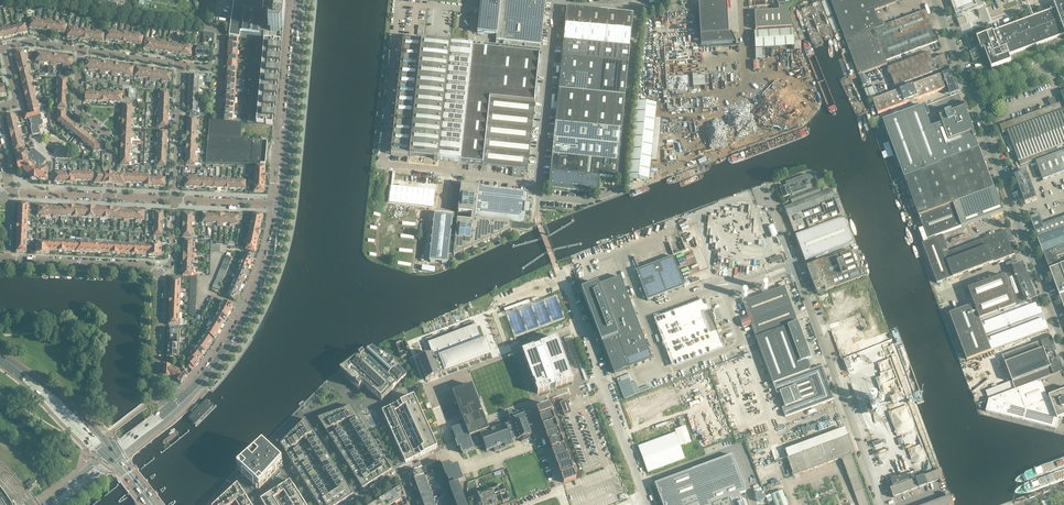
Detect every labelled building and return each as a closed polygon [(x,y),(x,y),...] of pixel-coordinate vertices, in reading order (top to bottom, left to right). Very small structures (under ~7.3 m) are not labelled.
[(229,36),(250,39),(263,40),(263,32),(260,31),(263,12),(263,6),(264,0),(234,0),(229,36)] [(497,35),(501,0),(481,0),(478,33),(497,35)] [(542,0),(501,0),(497,35),(541,39),(545,0),(542,0)] [(698,1),(700,34),(728,33),(726,0),(722,0),(698,1)] [(846,41),(875,30),(880,28),(874,11),(869,0),(831,0),(846,41)] [(874,11),(903,0),(869,0),(874,11)] [(955,15),(977,7),(974,0),(950,0),(955,15)] [(1054,3),(1056,9),(1063,30),(1063,0),(1061,0),(1054,3)] [(268,7),(263,6),(263,12),(260,31),(263,32),(263,40),(263,41),(264,41),(269,41),(282,43),(285,5),(279,4),(278,4),(279,2),(273,2),(273,7),(268,7)] [(778,11),(754,12),(755,30),(792,28),(783,5),(778,5),(778,11)] [(567,8),(563,40),(630,47),(633,14),(567,8)] [(999,30),(1004,44),(1008,55),(1009,55),(1063,35),(1063,30),(1056,9),(1008,27),(999,30)] [(880,28),(875,30),(886,61),(937,42),(926,11),(880,28)] [(964,16),(958,19),(960,26),(967,23),(964,16)] [(22,22),(20,23),(22,34),(28,32),(26,24),(24,24),(23,24),(22,22)] [(13,24),(14,26),(16,35),(22,34),(20,23),(17,23),(16,23),(13,24)] [(1,26),(2,28),(4,38),(10,37),(7,26),(7,25),(1,26)] [(10,25),(7,26),(10,37),(16,35),(14,26),(11,27),(10,25)] [(69,28),(67,37),(74,38),(75,27),(72,26),(72,28),(70,28),(69,28)] [(793,30),(754,32),(755,49),(794,46),(793,30)] [(875,30),(846,41),(859,75),(861,74),(862,74),(882,66),(887,64),(886,61),(875,30)] [(700,34),(701,45),(733,43),(735,43),(736,44),(735,40),(734,33),(732,33),(731,32),(730,32),(731,33),(728,33),(700,34)] [(987,34),(977,38),(982,51),(985,50),(992,68),(1011,61),(1009,55),(1008,55),(1004,44),(997,46),(992,33),(987,34)] [(497,35),(496,45),(500,46),(540,50),(541,39),(497,35)] [(402,49),(402,50),(420,52),(421,42),(405,40),(404,39),(404,40),(403,40),(403,41),(403,42),(403,48),(403,49),(402,49)] [(263,40),(251,40),(245,104),(244,123),(256,124),(272,126),(273,126),(273,121),(275,121),(275,117),(262,115),(269,41),(264,41),(263,41),(263,40)] [(451,45),(439,159),(449,160),(461,162),(473,47),(471,47),(467,47),(467,42),(452,40),(452,41),(451,45)] [(563,40),(562,57),(628,63),(630,47),(563,40)] [(269,41),(264,41),(256,124),(272,126),(273,126),(273,121),(275,121),(275,117),(278,88),(278,87),(278,82),(282,43),(269,41)] [(411,137),(410,146),(409,156),(439,159),(451,45),(445,44),(421,42),(420,52),(419,61),(418,71),(417,80),(416,90),(415,99),(414,108),(413,118),(412,127),(411,137)] [(483,164),(483,165),(485,151),(486,138),(487,125),(489,111),(490,98),(535,103),(540,50),(500,46),(496,45),(472,43),(471,47),(473,47),(461,162),(483,164)] [(401,58),(401,59),(419,61),(420,52),(402,50),(402,51),(402,52),(402,58),(401,59),(401,58)] [(976,50),(969,53),(973,61),(979,59),(976,50)] [(15,53),(17,59),(28,56),(27,54),(25,54),(24,51),(15,53)] [(43,53),(41,65),(44,65),(45,63),(48,63),(49,54),(43,53)] [(930,53),(889,68),(895,86),(937,71),(935,67),(932,60),(930,53)] [(949,66),(945,55),(936,59),(932,60),(935,67),(937,71),(940,70),(949,66)] [(28,56),(17,59),(18,65),(27,63),(26,60),(28,59),(28,56)] [(562,57),(559,90),(625,96),(628,63),(562,57)] [(400,68),(400,69),(418,71),(419,61),(401,59),(401,60),(401,61),(401,67),(400,68)] [(27,63),(18,65),(19,71),(31,68),(30,65),(28,66),(27,63)] [(31,68),(19,71),(21,76),(30,74),(29,71),(31,71),(31,68)] [(399,77),(399,78),(417,80),(418,71),(400,69),(400,70),(400,76),(399,77)] [(154,71),(153,82),(155,82),(156,80),(159,81),(161,72),(154,71)] [(950,72),(942,75),(950,96),(960,92),(955,80),(954,80),(950,72)] [(30,74),(21,76),(22,83),(33,80),(33,77),(31,78),(30,74)] [(940,76),(873,101),(878,114),(945,89),(940,76)] [(398,87),(398,88),(416,90),(417,80),(399,78),(399,79),(399,86),(398,87)] [(33,80),(22,83),(24,88),(33,86),(32,83),(34,83),(33,80)] [(127,91),(129,92),(129,98),(136,98),(136,89),(132,89),(132,87),(123,85),(123,89),(128,89),(127,91)] [(33,86),(24,88),(25,94),(36,92),(36,89),(34,89),(33,86)] [(872,87),(867,89),(872,100),(877,99),(872,87)] [(397,96),(397,97),(415,99),(416,90),(398,88),(397,96)] [(559,90),(554,139),(620,145),(625,96),(559,90)] [(36,92),(25,94),(27,100),(36,98),(35,95),(37,94),(36,92)] [(36,98),(27,100),(28,106),(39,103),(38,101),(40,100),(40,97),(36,98)] [(396,106),(414,108),(415,99),(397,97),(397,98),(397,99),(396,105),(396,106)] [(535,103),(490,98),(489,111),(533,116),(535,103)] [(1000,125),(1003,133),(1007,131),(1063,110),(1063,111),(1063,101),(1000,125)] [(656,104),(636,102),(628,178),(649,180),(656,104)] [(28,106),(29,112),(39,110),(38,107),(40,106),(39,103),(28,106)] [(923,106),(883,121),(899,164),(904,178),(939,165),(939,164),(944,162),(931,128),(927,115),(930,114),(926,105),(923,106)] [(395,115),(395,116),(413,118),(414,108),(396,106),(396,107),(396,108),(396,114),(395,114),(395,115)] [(940,117),(942,124),(949,141),(973,132),(964,108),(952,113),(951,111),(945,113),(946,115),(940,117)] [(29,112),(23,114),(25,120),(27,120),(31,136),(32,135),(40,133),(38,127),(42,126),(40,118),(41,118),(39,110),(29,112)] [(1007,131),(1019,161),(1063,144),(1063,112),(1063,111),(1063,110),(1007,131)] [(57,112),(57,121),(67,117),(66,116),(66,111),(58,111),(58,112),(57,112)] [(532,130),(533,116),(489,111),(487,125),(532,130)] [(394,124),(394,125),(412,127),(413,118),(395,116),(395,117),(395,123),(394,123),(394,124)] [(67,117),(57,121),(65,128),(71,121),(67,118),(67,117)] [(18,119),(8,122),(9,128),(18,126),(17,123),(19,123),(19,121),(18,119)] [(210,119),(210,122),(206,163),(265,165),(268,141),(245,139),(247,124),(242,123),(241,123),(210,119)] [(71,121),(65,128),(70,132),(70,131),(75,125),(71,121)] [(82,129),(76,124),(75,125),(70,131),(77,136),(82,129)] [(942,124),(931,128),(944,162),(979,149),(973,132),(949,141),(942,124)] [(393,134),(393,135),(411,137),(412,127),(394,125),(394,126),(394,127),(393,133),(393,134)] [(530,143),(532,130),(487,125),(486,138),(530,143)] [(18,126),(9,128),(11,134),(22,132),(21,129),(19,129),(18,126)] [(88,134),(82,129),(77,136),(83,141),(88,135),(88,134)] [(22,132),(11,134),(12,140),(21,138),(20,135),(22,134),(22,132)] [(83,141),(82,142),(87,146),(93,139),(88,135),(83,141)] [(392,143),(392,144),(410,146),(411,137),(393,135),(393,136),(392,142),(392,143)] [(21,138),(12,140),(13,146),(24,144),(24,141),(22,141),(21,138)] [(486,138),(485,151),(529,155),(530,143),(486,138)] [(93,139),(87,146),(93,151),(97,142),(96,141),(93,139)] [(554,139),(549,188),(599,193),(601,177),(617,179),(620,145),(554,139)] [(97,142),(93,151),(101,152),(101,151),(103,151),(103,142),(98,142),(97,142)] [(24,144),(13,146),(15,152),(18,151),(24,150),(23,149),(24,149),(23,147),(25,146),(24,144)] [(391,153),(391,154),(409,156),(410,146),(392,144),(392,145),(392,146),(391,152),(391,153)] [(1019,161),(1020,166),(1063,149),(1063,144),(1019,161)] [(944,162),(939,164),(939,165),(953,204),(987,191),(994,189),(979,149),(944,162)] [(19,153),(15,154),(19,170),(22,170),(31,177),(31,180),(40,180),(48,181),(48,172),(52,173),(52,162),(47,162),(34,151),(30,155),(28,153),(27,151),(24,152),(24,150),(18,151),(19,153)] [(485,151),(483,165),(483,164),(513,168),(512,176),(522,177),(523,169),(528,169),(529,155),(485,151)] [(1036,161),(1043,180),(1063,172),(1063,151),(1036,161)] [(255,165),(255,172),(265,173),(266,166),(265,166),(265,165),(255,165)] [(939,165),(904,178),(919,217),(953,204),(939,165)] [(1028,171),(1015,176),(1025,204),(1037,199),(1027,172),(1028,172),(1028,171)] [(110,174),(103,174),(102,174),(102,173),(100,173),(97,172),(97,184),(103,184),(110,184),(110,174)] [(121,174),(117,174),(110,174),(110,184),(116,185),(123,185),(123,173),(121,173),(121,174)] [(182,177),(182,180),(185,181),(185,187),(191,187),(191,176),(189,176),(189,174),(183,173),(183,177),(182,177)] [(805,175),(785,182),(787,186),(791,196),(790,196),(790,197),(818,187),(814,175),(805,175)] [(479,186),(461,184),(458,212),(459,213),(459,212),(472,214),(471,222),(458,220),(457,220),(455,238),(453,256),(454,256),(454,257),(454,256),(511,230),(512,224),(524,225),(526,214),(529,214),(530,204),(527,204),(528,192),(479,187),(479,186)] [(787,186),(779,189),(783,199),(790,196),(791,196),(787,186)] [(790,197),(789,198),(792,205),(821,194),(818,187),(790,197)] [(923,228),(919,230),(924,243),(928,241),(928,239),(942,234),(958,228),(1004,211),(1002,205),(996,189),(994,189),(987,191),(953,204),(919,217),(923,228)] [(792,205),(784,208),(788,217),(821,205),(835,200),(832,190),(821,194),(792,205)] [(824,214),(805,221),(809,230),(843,217),(839,209),(835,199),(835,200),(821,205),(824,214)] [(821,205),(788,217),(795,235),(795,236),(809,230),(805,221),(824,214),(821,205)] [(253,214),(251,220),(262,222),(263,214),(253,214)] [(435,214),(429,262),(447,264),(448,255),(453,256),(455,238),(450,237),(453,216),(435,214)] [(1062,217),(1043,224),(1039,214),(1030,217),(1038,239),(1063,229),(1063,217),(1062,217)] [(795,236),(805,262),(853,243),(843,217),(809,230),(795,236)] [(251,220),(250,226),(260,228),(262,222),(251,220)] [(770,237),(777,235),(774,225),(767,228),(770,237)] [(250,226),(249,232),(259,234),(260,228),(250,226)] [(1038,239),(1044,254),(1054,250),(1063,247),(1063,229),(1038,239)] [(1006,230),(949,251),(942,254),(945,262),(988,246),(994,262),(1015,254),(1010,242),(1014,241),(1012,237),(1009,238),(1006,230)] [(249,232),(248,238),(258,240),(259,234),(249,232)] [(922,243),(935,277),(937,283),(951,278),(945,262),(942,254),(949,251),(943,235),(922,243)] [(248,238),(246,244),(257,247),(258,240),(248,238)] [(244,246),(243,249),(245,250),(246,250),(254,253),(254,252),(255,253),(257,247),(246,244),(244,244),(244,246)] [(945,262),(951,278),(994,262),(988,246),(945,262)] [(1054,250),(1057,257),(1063,254),(1063,247),(1054,250)] [(245,252),(242,259),(251,263),(254,256),(253,255),(254,253),(246,250),(246,252),(245,252)] [(1054,250),(1044,254),(1047,261),(1046,261),(1050,270),(1060,266),(1057,257),(1054,250)] [(850,251),(824,260),(834,288),(865,276),(863,269),(857,271),(850,251)] [(673,256),(636,271),(647,301),(685,286),(673,256)] [(225,259),(223,262),(222,265),(228,268),(230,264),(231,261),(225,259)] [(242,259),(240,265),(248,269),(251,263),(242,259)] [(824,260),(806,266),(816,291),(824,288),(825,291),(834,288),(824,260)] [(1023,263),(1012,267),(1014,272),(1013,272),(1015,277),(1016,277),(1026,303),(1037,299),(1023,262),(1023,263)] [(222,265),(219,271),(225,274),(228,268),(222,265)] [(240,265),(237,271),(246,275),(248,269),(240,265)] [(1060,266),(1050,270),(1053,277),(1052,277),(1060,296),(1063,294),(1063,277),(1060,266)] [(219,271),(218,275),(217,278),(222,280),(224,277),(225,274),(219,271)] [(233,274),(231,277),(234,278),(243,282),(246,275),(237,271),(235,275),(233,274)] [(969,289),(965,291),(967,297),(971,295),(974,305),(980,320),(1026,303),(1016,277),(1015,277),(1013,272),(1005,275),(969,289)] [(598,283),(581,289),(601,342),(602,342),(614,373),(651,359),(620,277),(598,285),(598,283)] [(217,278),(214,284),(220,287),(221,284),(222,280),(217,278)] [(234,278),(231,284),(240,288),(243,282),(234,278)] [(231,284),(229,291),(238,294),(240,288),(231,284)] [(756,337),(787,326),(797,322),(784,286),(743,302),(756,337)] [(229,291),(226,297),(235,301),(238,294),(229,291)] [(1026,303),(980,320),(992,351),(1047,330),(1048,330),(1049,330),(1048,330),(1037,299),(1026,303)] [(505,311),(530,302),(529,300),(504,309),(505,311)] [(223,303),(221,307),(230,312),(231,309),(233,307),(232,307),(232,306),(224,302),(223,303)] [(707,303),(655,323),(671,364),(723,345),(707,303)] [(992,351),(980,320),(974,305),(950,314),(967,360),(992,351)] [(219,310),(218,312),(227,317),(228,315),(230,312),(229,312),(230,312),(221,307),(219,310)] [(218,312),(215,318),(224,322),(225,320),(227,318),(226,318),(227,317),(218,312)] [(213,320),(212,323),(220,328),(221,327),(223,325),(224,322),(215,318),(213,320)] [(210,322),(207,327),(209,328),(217,333),(218,333),(220,330),(219,330),(220,328),(212,323),(210,322)] [(797,322),(787,326),(800,362),(806,360),(810,359),(797,322)] [(787,326),(756,337),(773,384),(809,371),(806,360),(800,362),(787,326)] [(168,333),(168,335),(168,336),(180,337),(180,330),(185,330),(185,327),(179,327),(170,327),(169,327),(169,329),(169,332),(168,333)] [(476,327),(429,344),(432,352),(433,353),(432,353),(434,359),(435,358),(440,373),(467,363),(471,362),(486,356),(486,357),(487,357),(486,355),(491,353),(486,340),(481,342),(481,341),(481,340),(481,341),(481,340),(476,328),(477,328),(477,327),(476,327)] [(208,330),(206,333),(213,338),(214,339),(215,338),(217,336),(216,335),(217,333),(209,328),(208,330)] [(967,360),(960,363),(963,370),(1050,337),(1047,330),(992,351),(967,360)] [(201,340),(209,346),(211,344),(213,341),(213,340),(212,340),(205,335),(204,335),(203,338),(201,340)] [(557,338),(522,351),(538,394),(573,381),(557,338)] [(199,343),(197,345),(205,352),(207,349),(208,349),(209,347),(209,346),(201,340),(198,343),(199,343)] [(401,342),(396,344),(398,349),(397,349),(399,353),(401,358),(407,356),(406,354),(408,353),(406,348),(408,347),(406,341),(402,342),(401,342)] [(195,348),(193,350),(193,351),(201,357),(203,354),(204,355),(205,352),(197,345),(197,346),(197,345),(194,348),(195,348)] [(373,348),(373,347),(369,350),(363,354),(396,386),(405,377),(407,375),(400,369),(397,366),(394,360),(373,348)] [(1053,347),(973,377),(976,385),(1056,355),(1053,347)] [(191,353),(189,355),(190,357),(198,364),(199,363),(197,362),(199,359),(199,360),(201,357),(193,351),(193,350),(190,353),(191,353)] [(432,353),(417,359),(425,380),(441,375),(440,374),(440,373),(438,368),(435,358),(434,359),(432,353)] [(396,386),(363,354),(340,371),(340,372),(353,384),(359,389),(363,385),(381,402),(393,389),(396,386)] [(184,359),(194,368),(198,364),(190,357),(188,359),(185,357),(184,359)] [(191,370),(192,371),(194,368),(184,359),(184,363),(185,364),(191,370)] [(1060,364),(973,397),(976,404),(989,399),(1015,389),(1017,388),(1035,382),(1053,375),(1063,372),(1060,364)] [(171,366),(171,376),(171,377),(172,377),(172,378),(174,379),(175,379),(182,371),(171,366)] [(809,371),(773,384),(776,393),(779,392),(781,397),(785,407),(782,408),(785,417),(834,399),(822,366),(809,371)] [(182,371),(175,379),(176,379),(181,384),(188,376),(187,375),(187,374),(185,372),(186,371),(184,369),(182,371)] [(629,378),(618,382),(624,399),(635,394),(629,378)] [(1051,400),(1050,396),(1047,397),(1041,380),(1036,382),(1035,382),(1017,388),(1025,409),(1051,400)] [(471,385),(452,392),(465,425),(464,425),(468,437),(469,438),(470,438),(480,434),(488,431),(487,431),(489,430),(471,385)] [(1017,388),(1015,389),(989,399),(986,412),(1051,427),(1056,429),(1058,419),(1051,400),(1025,409),(1017,388)] [(1051,400),(1058,419),(1063,416),(1063,391),(1050,396),(1051,400)] [(889,398),(892,406),(903,401),(900,394),(889,398)] [(405,462),(405,463),(437,448),(432,437),(433,437),(431,435),(429,430),(427,424),(426,425),(424,420),(425,420),(422,414),(420,410),(419,407),(419,408),(414,397),(382,411),(382,412),(383,415),(384,415),(385,418),(386,421),(387,423),(388,426),(389,426),(390,428),(389,428),(391,431),(392,433),(393,437),(393,436),(394,438),(394,439),(395,442),(396,442),(397,443),(396,444),(398,447),(399,449),(400,452),(401,454),(402,457),(403,457),(404,459),(403,459),(405,462)] [(198,405),(191,411),(193,414),(189,418),(195,424),(213,406),(207,400),(200,407),(198,405)] [(566,400),(560,402),(564,415),(571,413),(566,400)] [(549,405),(536,409),(539,416),(540,416),(540,417),(539,418),(542,424),(543,424),(543,426),(545,433),(546,432),(547,434),(546,434),(548,441),(549,441),(550,442),(549,443),(551,450),(552,449),(553,451),(552,451),(554,458),(555,458),(556,459),(555,459),(557,466),(558,466),(559,467),(558,468),(560,475),(561,474),(562,476),(561,476),(564,483),(576,478),(573,472),(572,470),(573,470),(570,463),(570,464),(569,462),(570,462),(567,455),(566,455),(566,454),(567,453),(564,446),(563,447),(563,445),(564,445),(561,438),(560,438),(560,437),(561,437),(558,430),(557,430),(557,429),(558,428),(555,421),(554,422),(554,420),(552,413),(551,413),(550,412),(551,412),(549,405)] [(353,421),(358,417),(351,407),(345,409),(353,421)] [(353,421),(345,409),(340,411),(348,423),(353,421)] [(340,411),(335,413),(343,426),(348,423),(340,411)] [(526,420),(523,412),(512,415),(511,412),(508,413),(511,423),(512,425),(526,420)] [(335,413),(329,415),(338,428),(343,426),(335,413)] [(329,415),(324,417),(333,431),(338,428),(329,415)] [(324,417),(318,419),(327,433),(333,431),(324,417)] [(329,436),(356,479),(361,476),(380,464),(386,460),(358,417),(353,421),(329,436)] [(305,419),(301,424),(310,438),(314,434),(305,419)] [(532,434),(527,420),(526,420),(512,425),(517,439),(520,438),(522,442),(530,438),(529,435),(532,434)] [(511,423),(505,425),(511,441),(517,439),(512,425),(511,423)] [(297,428),(305,441),(310,438),(301,424),(297,428)] [(464,425),(452,430),(457,441),(468,437),(464,425)] [(484,446),(487,451),(494,449),(495,452),(513,445),(511,441),(505,425),(488,432),(488,431),(480,434),(484,446)] [(675,433),(638,446),(647,472),(685,459),(678,442),(679,442),(679,441),(681,446),(686,445),(691,442),(688,435),(685,427),(680,429),(675,431),(677,436),(679,440),(678,440),(675,433)] [(292,432),(301,445),(305,441),(297,428),(292,432)] [(288,436),(296,448),(301,445),(292,432),(288,436)] [(480,434),(470,438),(473,445),(474,445),(475,448),(474,449),(475,449),(484,446),(480,434)] [(855,453),(848,437),(848,435),(847,435),(787,458),(793,475),(841,458),(859,504),(869,504),(851,454),(855,453)] [(284,440),(292,452),(296,448),(288,436),(284,440)] [(287,456),(317,504),(323,500),(342,488),(347,485),(316,437),(292,453),(287,456)] [(457,441),(456,442),(458,447),(460,447),(463,454),(475,449),(474,449),(475,448),(474,445),(473,445),(470,438),(469,438),(468,437),(457,441)] [(280,444),(287,456),(292,453),(291,452),(292,452),(284,440),(280,444)] [(262,446),(237,469),(242,473),(244,474),(243,475),(244,475),(247,477),(247,478),(251,481),(251,482),(254,484),(254,485),(255,485),(259,489),(282,464),(265,449),(262,446)] [(916,458),(915,457),(920,455),(916,446),(908,449),(912,460),(916,458)] [(739,495),(746,492),(732,455),(654,484),(659,498),(661,502),(662,504),(743,504),(739,495)] [(991,481),(999,504),(1063,480),(1063,455),(991,481)] [(387,473),(392,470),(386,460),(380,464),(387,473)] [(361,476),(367,486),(387,473),(380,464),(361,476)] [(449,464),(442,467),(446,477),(447,476),(450,485),(451,486),(457,483),(463,481),(458,467),(456,466),(454,467),(453,464),(450,465),(449,464)] [(940,470),(889,489),(893,498),(939,480),(940,482),(944,481),(940,470)] [(422,471),(413,475),(415,479),(424,476),(422,471)] [(909,473),(891,480),(893,486),(912,479),(909,473)] [(356,479),(362,489),(367,486),(361,476),(356,479)] [(424,476),(415,479),(417,485),(426,481),(424,476)] [(127,494),(128,496),(132,494),(146,482),(148,481),(147,479),(145,480),(130,492),(127,494)] [(290,481),(260,499),(255,503),(252,504),(305,504),(303,501),(302,499),(300,496),(299,495),(299,494),(297,492),(296,490),(294,487),(293,485),(292,486),(291,485),(293,484),(291,481),(290,481)] [(426,481),(417,485),(419,490),(428,487),(426,481)] [(237,483),(236,484),(234,486),(232,488),(229,490),(230,490),(228,492),(228,491),(225,494),(224,496),(224,495),(221,498),(220,500),(219,499),(217,502),(216,503),(215,503),(213,504),(251,504),(250,502),(249,502),(248,500),(247,497),(246,498),(237,483)] [(449,486),(457,504),(466,504),(457,483),(451,486),(450,485),(449,486)] [(348,498),(353,495),(347,485),(342,488),(348,498)] [(401,486),(394,491),(400,500),(405,497),(401,486)] [(468,499),(471,504),(496,504),(498,504),(502,502),(503,503),(509,500),(507,494),(508,493),(507,490),(505,490),(503,486),(497,488),(493,490),(468,499)] [(428,487),(419,490),(421,496),(430,492),(428,487)] [(323,500),(325,504),(337,504),(348,498),(342,488),(323,500)] [(394,491),(389,494),(395,503),(400,500),(394,491)] [(782,491),(770,495),(774,504),(787,504),(782,491)] [(157,496),(158,494),(157,492),(155,494),(140,504),(144,504),(157,496)] [(430,492),(421,496),(423,501),(432,498),(430,492)] [(924,504),(952,504),(953,504),(949,493),(945,495),(945,497),(924,504)] [(384,497),(389,504),(391,504),(395,503),(389,494),(384,497)] [(379,500),(382,504),(389,504),(384,497),(379,500)]
